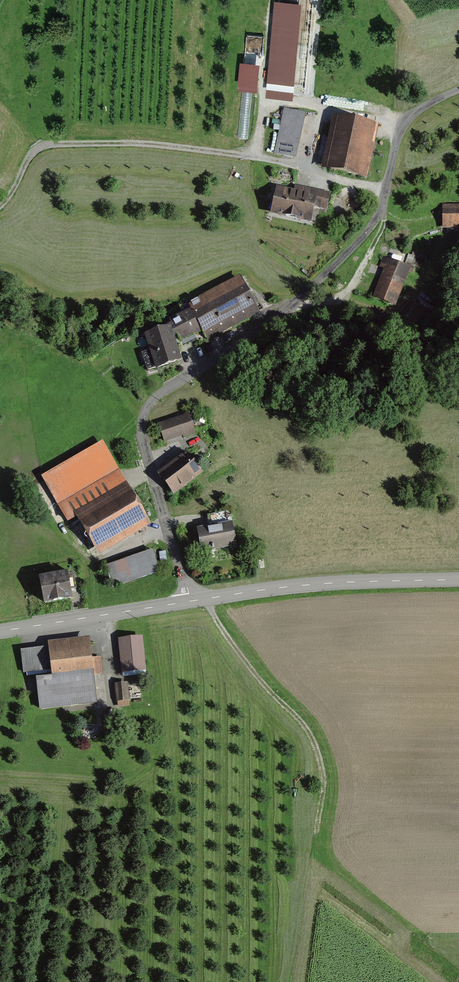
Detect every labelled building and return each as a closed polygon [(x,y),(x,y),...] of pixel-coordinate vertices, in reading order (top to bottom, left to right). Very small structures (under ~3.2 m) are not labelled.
[(308,3),(281,0),(273,93),(300,95),(308,3)] [(311,30),(320,31),(324,0),(315,0),(311,30)] [(252,136),(254,63),(243,63),(241,136),(252,136)] [(314,114),(287,109),(279,153),(306,158),(314,114)] [(383,124),(338,117),(330,170),(375,177),(383,124)] [(298,193),(284,190),(279,214),(321,224),(324,210),(332,212),(336,194),(300,186),(298,193)] [(446,208),(446,228),(458,228),(458,208),(446,208)] [(415,269),(386,257),(382,266),(388,268),(377,297),(400,306),(415,269)] [(171,329),(146,337),(157,371),(181,363),(173,337),(177,337),(180,343),(201,331),(208,342),(259,314),(240,280),(189,308),(191,311),(169,323),(171,329)] [(190,415),(159,426),(165,442),(195,431),(190,415)] [(104,444),(41,479),(65,522),(77,515),(100,555),(150,527),(104,444)] [(204,474),(187,454),(159,477),(175,497),(204,474)] [(231,524),(198,531),(204,557),(237,549),(231,524)] [(150,552),(107,567),(114,589),(157,573),(150,552)] [(67,577),(40,583),(44,606),(72,601),(67,577)] [(48,649),(20,652),(23,678),(36,677),(40,709),(97,702),(89,636),(47,641),(48,649)] [(143,638),(119,641),(122,675),(147,672),(143,638)] [(127,684),(115,685),(118,707),(130,705),(127,684)]
